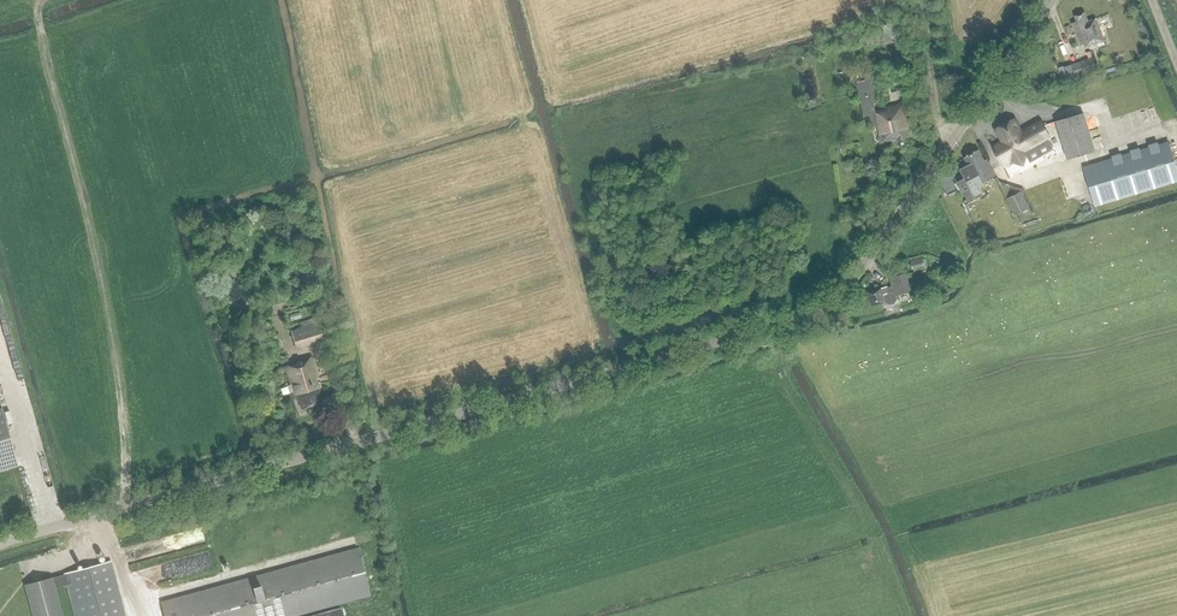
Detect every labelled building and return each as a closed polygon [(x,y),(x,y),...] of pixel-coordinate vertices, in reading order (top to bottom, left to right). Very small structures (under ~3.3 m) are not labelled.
[(1080,34),(1085,48),(1104,41),(1096,19),(1088,22),(1085,13),(1075,16),(1081,33),(1080,34)] [(887,43),(905,40),(902,22),(884,25),(887,43)] [(1117,40),(1123,39),(1120,28),(1114,29),(1117,40)] [(1093,58),(1072,66),(1076,77),(1097,70),(1093,58)] [(1065,67),(1069,80),(1076,77),(1072,66),(1071,65),(1065,67)] [(911,129),(909,129),(904,104),(887,108),(888,112),(877,114),(875,103),(880,102),(880,103),(881,103),(875,72),(874,73),(866,75),(865,74),(866,81),(858,82),(857,82),(864,118),(865,118),(865,117),(870,116),(873,128),(873,127),(878,126),(881,138),(881,137),(886,136),(888,136),(889,141),(887,141),(887,142),(897,140),(898,145),(909,143),(908,139),(913,138),(911,129)] [(1083,112),(1056,121),(1068,159),(1095,151),(1088,125),(1083,112)] [(1004,142),(994,147),(1003,162),(1005,161),(1007,165),(1009,167),(1030,155),(1039,149),(1037,145),(1050,137),(1043,125),(1041,121),(1025,130),(1021,132),(1021,131),(1017,125),(1014,120),(1005,125),(997,130),(1004,142)] [(1141,150),(1140,148),(1131,151),(1132,153),(1122,156),(1122,153),(1112,156),(1113,158),(1084,167),(1095,205),(1176,181),(1176,171),(1169,142),(1159,145),(1159,143),(1149,145),(1150,148),(1141,150)] [(963,171),(967,178),(958,183),(968,202),(978,197),(973,188),(995,176),(987,160),(985,162),(979,150),(964,158),(965,158),(966,157),(970,164),(966,166),(967,168),(963,171)] [(1002,187),(1001,187),(1015,215),(1030,207),(1023,194),(1024,190),(1010,186),(1009,183),(1006,185),(1001,183),(1000,181),(1001,184),(1002,187)] [(1043,208),(1065,200),(1064,197),(1052,201),(1046,183),(1036,187),(1043,208)] [(925,258),(912,262),(915,269),(927,266),(925,258)] [(243,260),(242,259),(241,259),(240,259),(239,259),(238,260),(237,260),(237,261),(236,262),(236,263),(236,264),(237,265),(237,266),(238,267),(239,268),(240,268),(241,268),(242,267),(243,267),(243,266),(244,266),(244,265),(245,264),(245,263),(245,262),(244,261),(243,260)] [(888,286),(869,291),(873,305),(886,302),(890,304),(895,303),(898,298),(897,294),(912,290),(907,274),(892,278),(894,286),(888,287),(888,286)] [(318,323),(291,332),(295,347),(323,338),(318,323)] [(321,392),(311,357),(297,361),(297,363),(286,367),(294,394),(296,394),(300,408),(321,402),(318,392),(321,392)] [(1,407),(0,408),(0,470),(17,466),(1,407)] [(161,601),(165,615),(295,615),(370,595),(356,547),(161,601)] [(24,585),(32,615),(62,615),(54,588),(67,585),(75,615),(126,615),(111,561),(64,574),(64,575),(52,578),(24,585)]
